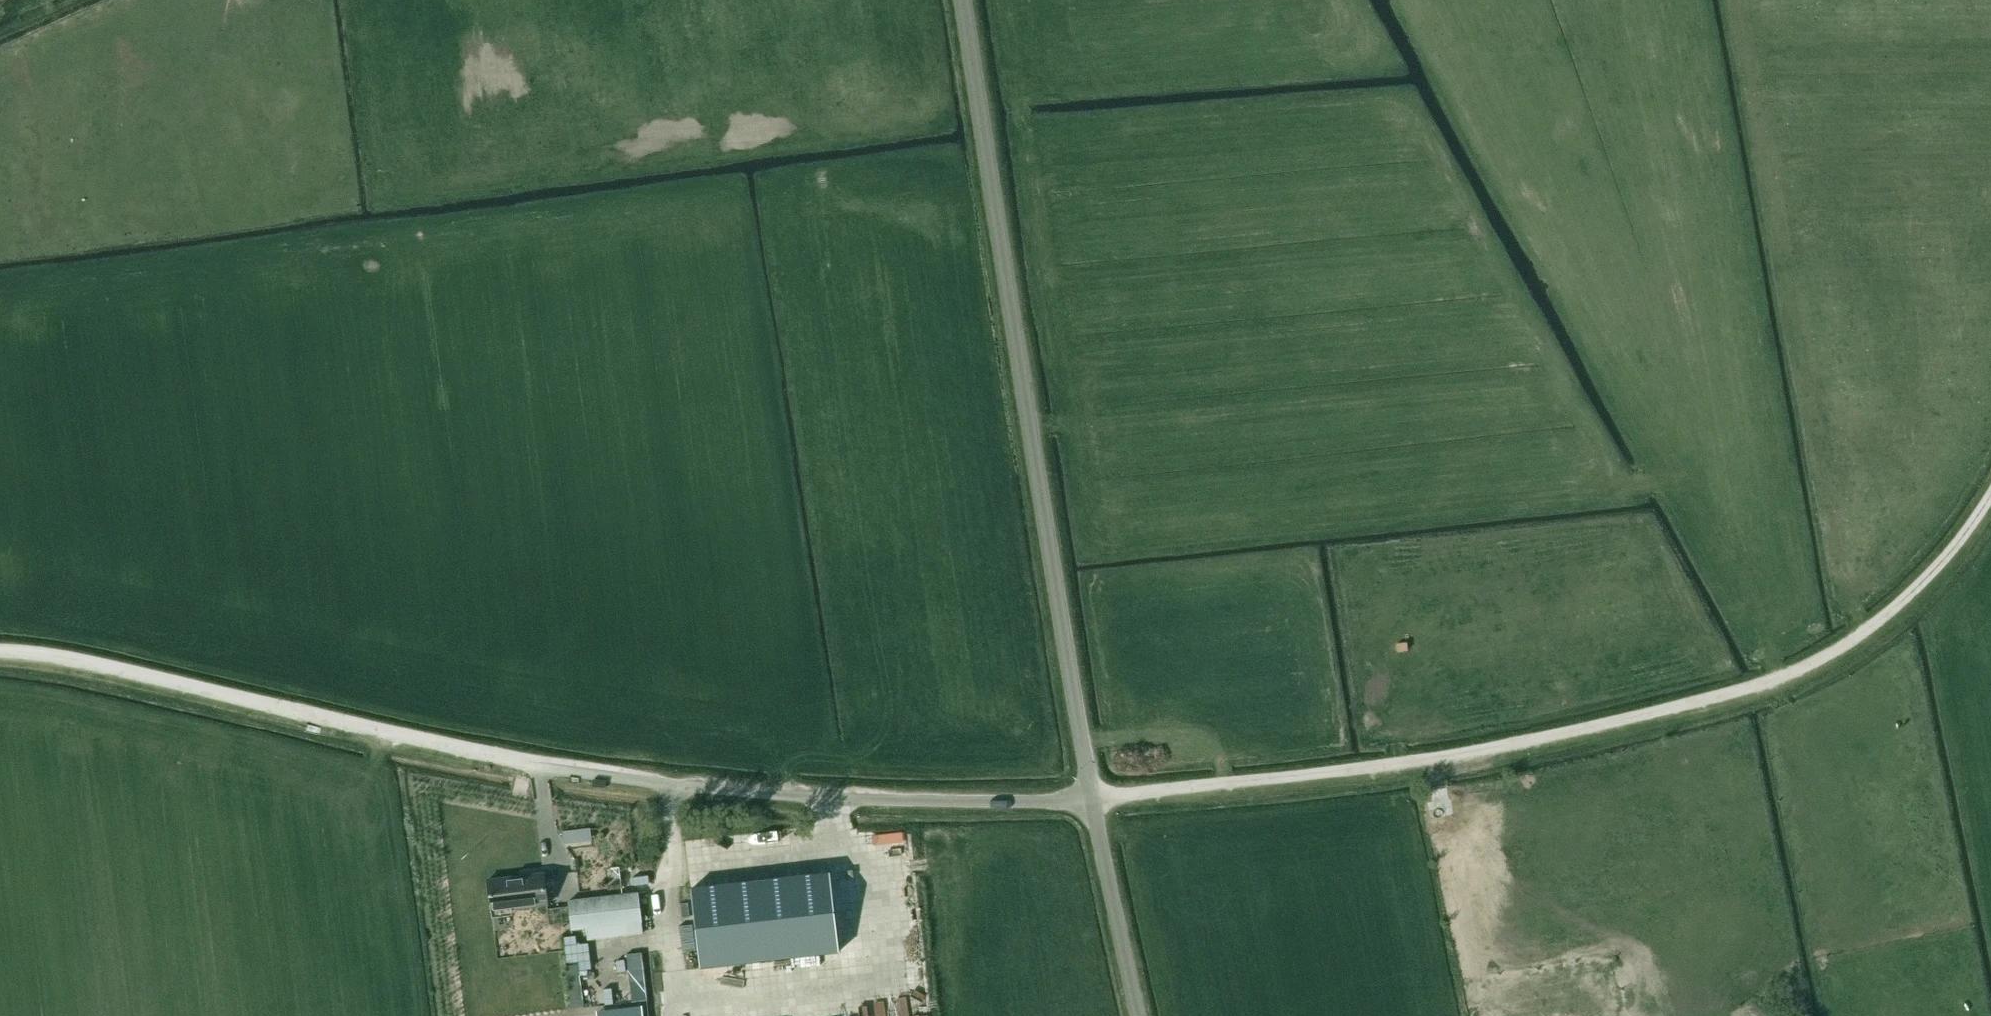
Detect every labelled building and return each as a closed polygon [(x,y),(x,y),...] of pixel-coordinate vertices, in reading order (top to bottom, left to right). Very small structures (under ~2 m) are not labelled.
[(574,832),(562,834),(564,845),(576,844),(574,832)] [(542,873),(488,877),(491,909),(545,904),(542,873)] [(829,873),(691,889),(700,968),(839,952),(829,873)] [(641,934),(639,921),(636,893),(567,901),(570,929),(585,928),(586,940),(641,934)] [(589,946),(573,946),(575,975),(590,974),(589,946)] [(641,953),(626,955),(632,1003),(647,1001),(641,953)] [(605,1011),(606,1015),(642,1015),(641,1006),(605,1011)]
